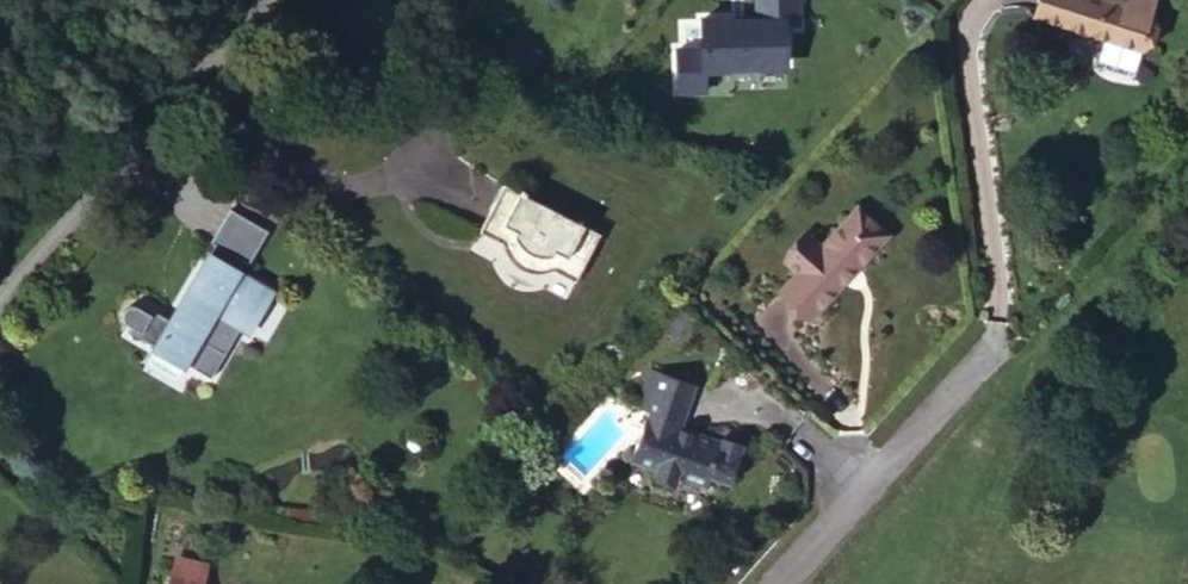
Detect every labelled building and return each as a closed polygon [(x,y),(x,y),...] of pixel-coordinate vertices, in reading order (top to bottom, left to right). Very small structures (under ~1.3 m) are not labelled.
[(739,18),(723,19),(723,25),(713,26),(713,19),(683,20),(684,50),(659,51),(660,94),(687,93),(686,72),(741,71),(741,65),(768,64),(767,25),(780,24),(779,0),(738,0),(739,18)] [(1148,0),(1114,0),(1112,5),(1098,0),(1020,0),(1014,16),(1128,53),(1148,0)] [(503,187),(478,232),(508,248),(514,258),(527,267),(545,269),(574,284),(599,238),(503,187)] [(832,216),(863,246),(877,232),(845,202),(832,216)] [(214,247),(244,264),(249,267),(268,232),(231,210),(211,246),(214,247)] [(797,318),(863,246),(832,216),(807,241),(792,229),(768,255),(782,270),(764,289),(797,318)] [(214,247),(210,256),(238,274),(244,264),(214,247)] [(210,256),(170,323),(226,352),(238,332),(247,337),(271,295),(238,274),(210,256)] [(226,352),(170,323),(141,307),(139,310),(134,306),(121,310),(120,318),(121,324),(127,329),(126,333),(153,347),(150,351),(181,368),(210,381),(226,352)] [(181,368),(150,351),(142,364),(173,381),(181,368)] [(640,361),(623,406),(635,411),(617,455),(643,463),(638,480),(662,486),(666,475),(697,483),(701,468),(721,474),(733,440),(718,435),(716,438),(668,422),(683,376),(640,361)] [(172,583),(204,583),(205,578),(175,572),(172,583)]
